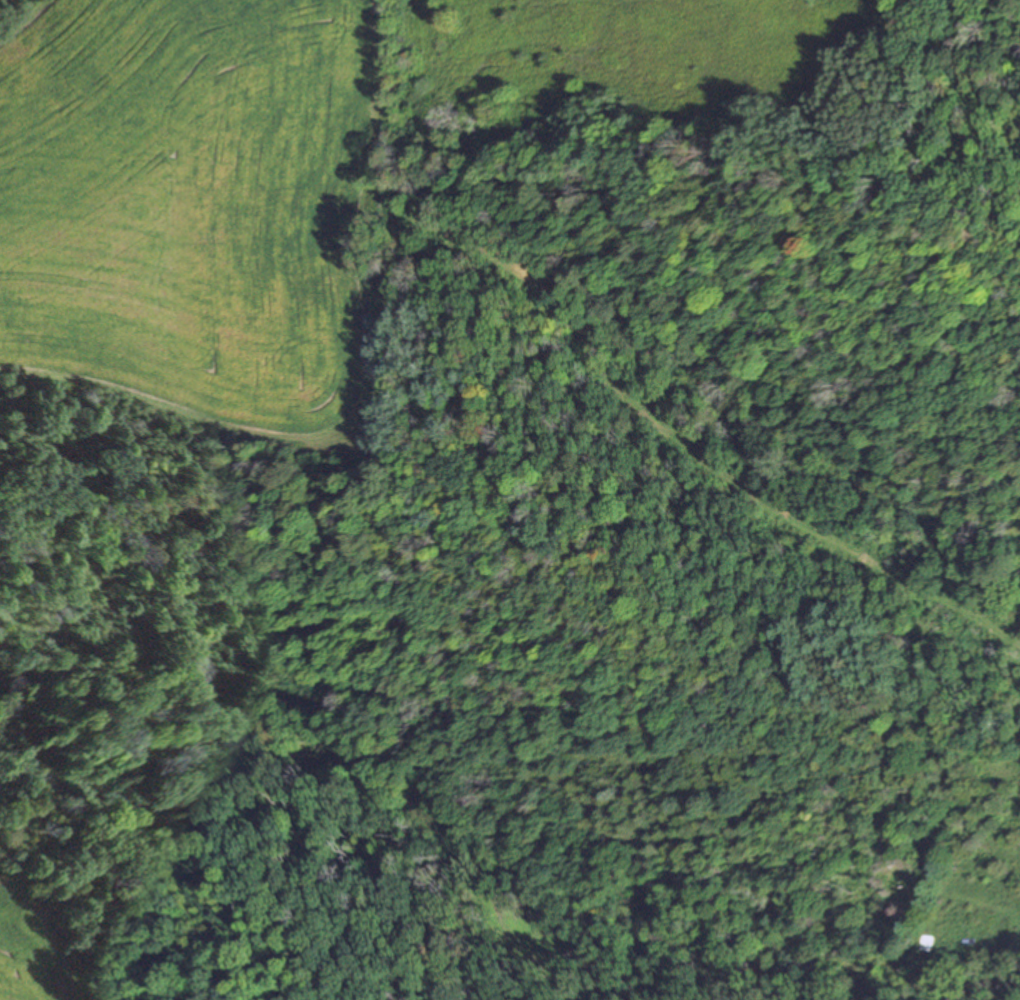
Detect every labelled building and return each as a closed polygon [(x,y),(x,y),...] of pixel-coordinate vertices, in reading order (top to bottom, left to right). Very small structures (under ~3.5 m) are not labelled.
[(930,940),(921,940),(921,950),(930,950),(930,940)]
